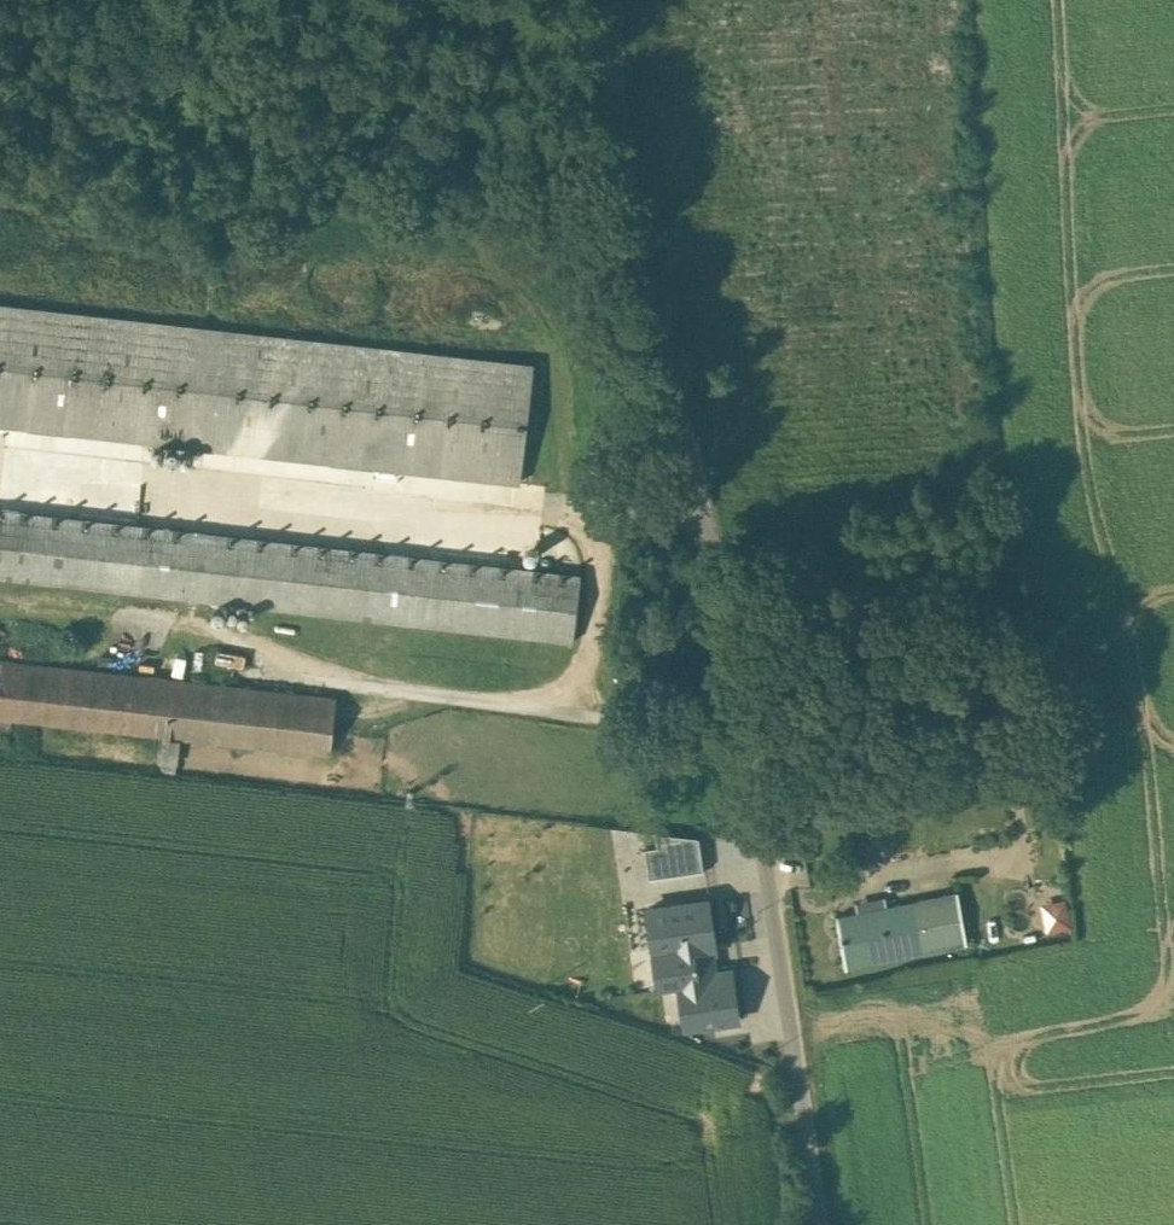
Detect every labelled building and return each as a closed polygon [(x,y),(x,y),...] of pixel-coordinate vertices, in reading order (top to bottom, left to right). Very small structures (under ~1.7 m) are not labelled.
[(0,307),(0,441),(500,500),(515,368),(0,307)] [(0,508),(0,575),(3,575),(2,590),(26,593),(28,579),(366,617),(364,631),(389,634),(390,620),(572,640),(580,573),(0,508)] [(317,702),(0,663),(0,729),(309,767),(317,702)] [(647,830),(647,869),(699,869),(699,830),(647,830)] [(958,892),(836,915),(845,967),(967,944),(958,892)] [(1047,932),(1074,923),(1065,893),(1038,901),(1047,932)] [(650,962),(651,980),(689,975),(683,903),(622,907),(627,964),(650,962)] [(713,973),(689,975),(651,980),(655,1034),(718,1029),(713,973)]
